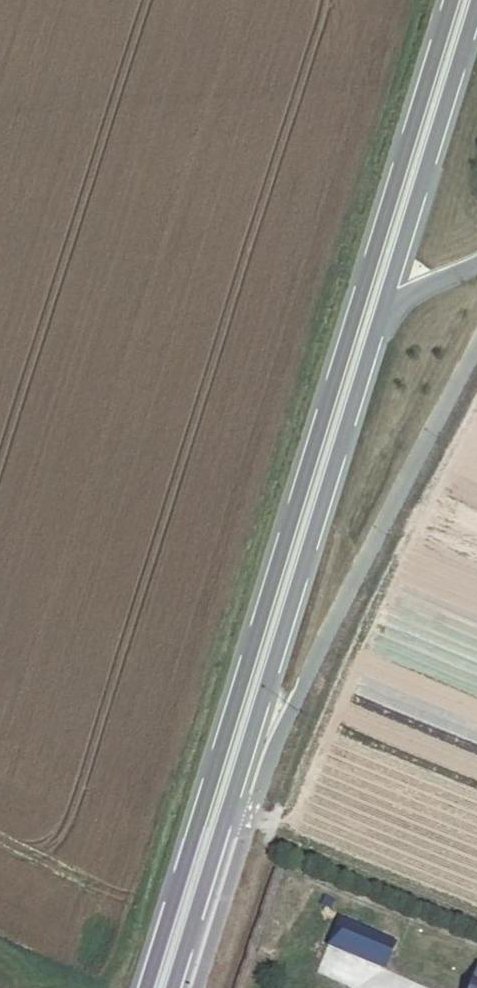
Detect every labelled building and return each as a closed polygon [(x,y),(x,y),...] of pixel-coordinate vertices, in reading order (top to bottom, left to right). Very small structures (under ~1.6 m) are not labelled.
[(326,949),(383,972),(395,943),(338,920),(326,949)]
